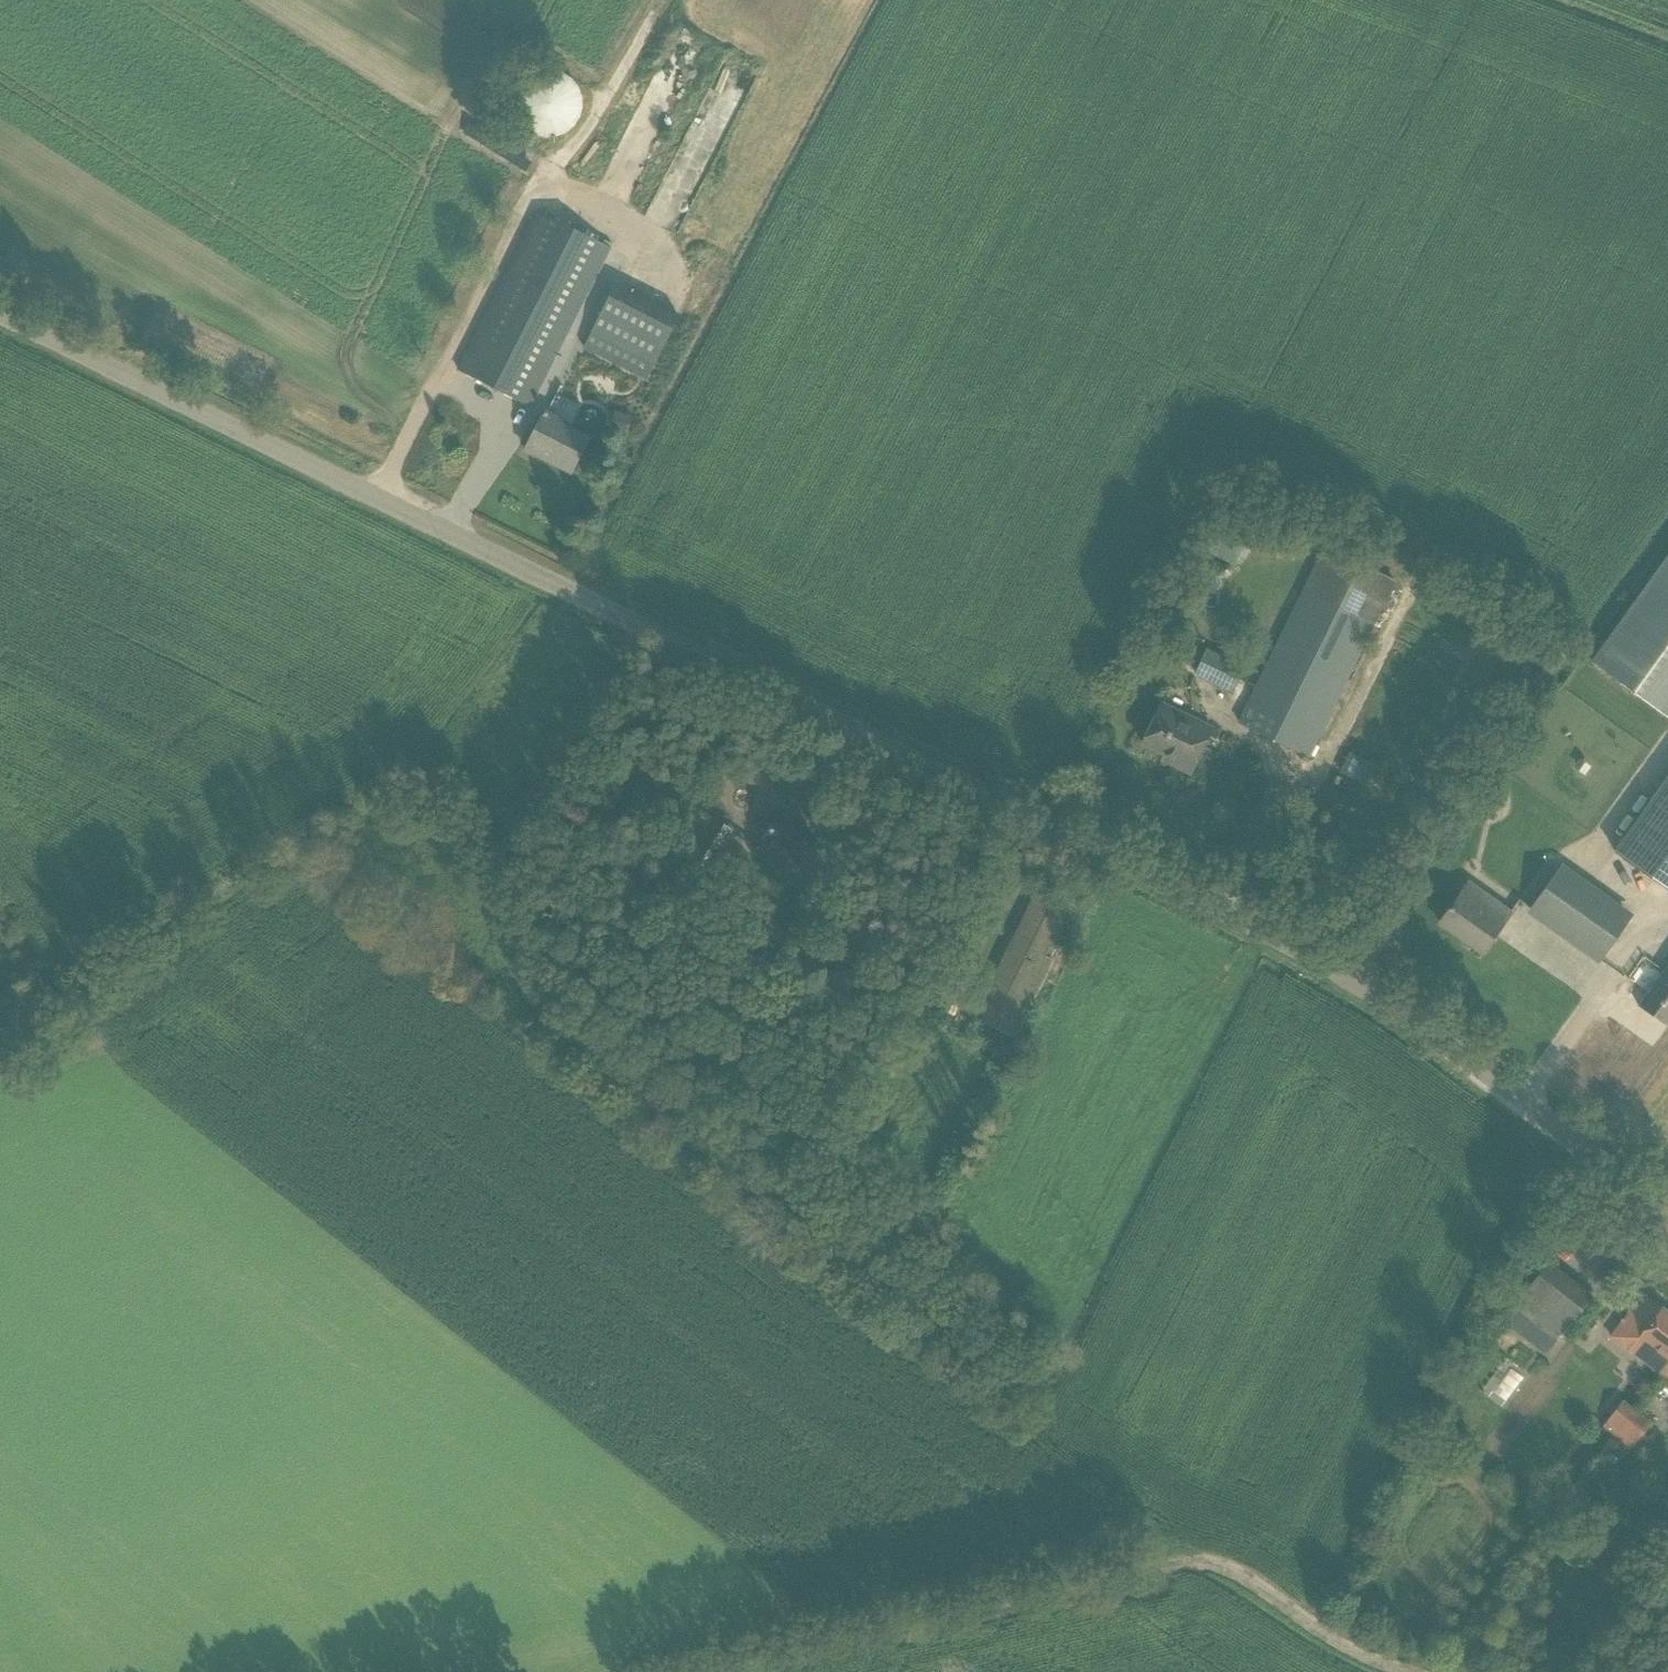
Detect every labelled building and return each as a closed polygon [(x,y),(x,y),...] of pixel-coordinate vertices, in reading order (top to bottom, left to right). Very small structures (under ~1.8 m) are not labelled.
[(513,103),(513,105),(513,108),(514,112),(515,115),(517,119),(518,121),(520,124),(522,127),(524,129),(528,132),(530,133),(534,135),(536,136),(539,137),(543,138),(547,138),(549,138),(554,137),(559,136),(561,136),(563,135),(566,132),(568,131),(571,129),(573,127),(575,125),(576,123),(577,121),(578,119),(580,115),(581,112),(581,110),(582,108),(582,105),(582,102),(582,99),(581,97),(581,95),(580,93),(579,89),(576,85),(575,83),(573,80),(571,78),(567,75),(565,74),(561,72),(559,71),(556,70),(553,69),(549,69),(546,69),(541,70),(537,71),(535,72),(533,73),(529,75),(527,76),(524,78),(522,80),(519,84),(518,86),(517,88),(515,92),(514,95),(514,97),(513,100),(513,103)] [(458,369),(531,406),(611,248),(538,211),(458,369)] [(585,350),(650,375),(670,320),(606,296),(585,350)] [(549,456),(573,468),(588,439),(559,424),(561,420),(545,412),(526,450),(547,460),(549,456)] [(615,412),(609,429),(625,434),(630,417),(615,412)] [(1239,722),(1309,756),(1395,581),(1324,547),(1239,722)] [(1667,718),(1667,562),(1594,665),(1667,718)] [(1194,674),(1230,692),(1243,667),(1206,649),(1194,674)] [(1162,760),(1174,766),(1190,773),(1212,728),(1162,704),(1143,744),(1164,755),(1162,760)] [(1352,751),(1343,769),(1367,781),(1376,763),(1352,751)] [(779,814),(762,840),(796,862),(813,836),(779,814)] [(696,851),(713,860),(731,830),(715,820),(696,851)] [(1630,919),(1558,868),(1530,908),(1602,959),(1630,919)] [(974,1018),(1005,1034),(1068,909),(1037,893),(974,1018)] [(1465,942),(1482,953),(1511,912),(1486,894),(1478,905),(1461,893),(1442,920),(1468,938),(1465,942)] [(1667,1027),(1667,1026),(1667,964),(1651,988),(1639,1006),(1667,1027)] [(1514,1306),(1557,1339),(1590,1297),(1548,1264),(1514,1306)] [(1667,1382),(1667,1313),(1661,1308),(1661,1309),(1647,1298),(1635,1312),(1632,1310),(1618,1327),(1611,1337),(1667,1382)] [(1602,1426),(1616,1437),(1637,1411),(1623,1400),(1602,1426)] [(1637,1411),(1616,1437),(1630,1448),(1651,1422),(1637,1411)] [(1580,1490),(1571,1502),(1581,1509),(1590,1497),(1580,1490)]
